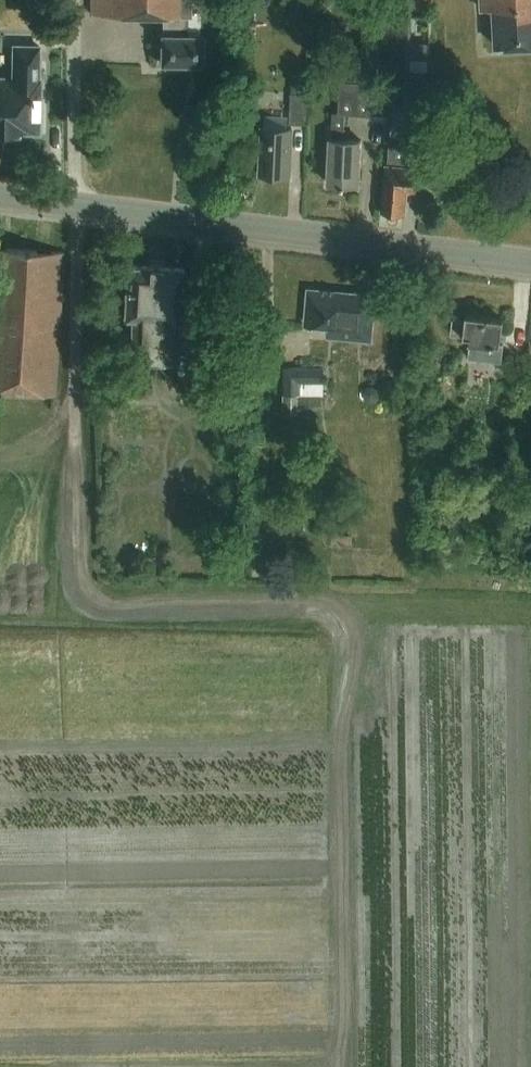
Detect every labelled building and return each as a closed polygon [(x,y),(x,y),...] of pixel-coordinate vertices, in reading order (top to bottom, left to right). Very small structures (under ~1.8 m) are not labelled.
[(92,15),(165,15),(165,35),(162,34),(163,63),(203,63),(203,35),(189,35),(189,19),(192,19),(192,0),(92,0),(92,15)] [(483,12),(496,11),(497,49),(530,48),(530,0),(482,0),(483,12)] [(413,41),(413,58),(431,58),(431,41),(413,41)] [(39,46),(13,45),(12,80),(0,79),(0,129),(37,131),(39,46)] [(332,141),(332,185),(363,186),(364,142),(349,142),(349,117),(370,118),(371,65),(353,64),(352,83),(343,83),(343,115),(335,115),(335,140),(332,141)] [(411,71),(409,116),(427,116),(429,72),(411,71)] [(307,126),(308,96),(294,96),(293,125),(307,126)] [(264,130),(262,176),(292,178),(295,131),(264,130)] [(416,192),(420,150),(392,147),(386,209),(406,211),(407,191),(416,192)] [(66,254),(0,249),(0,394),(55,398),(66,254)] [(183,321),(185,270),(129,267),(126,321),(135,321),(133,360),(173,362),(175,321),(183,321)] [(311,292),(308,327),(332,329),(331,339),(373,343),(378,298),(311,292)] [(455,321),(453,338),(473,340),(471,359),(504,363),(506,347),(503,347),(506,322),(469,317),(468,323),(455,321)] [(529,359),(516,358),(515,383),(527,384),(529,359)] [(324,394),(324,367),(285,367),(284,413),(298,413),(299,394),(324,394)] [(363,393),(366,399),(371,403),(378,401),(380,396),(379,391),(375,386),(370,385),(365,388),(363,393)]
